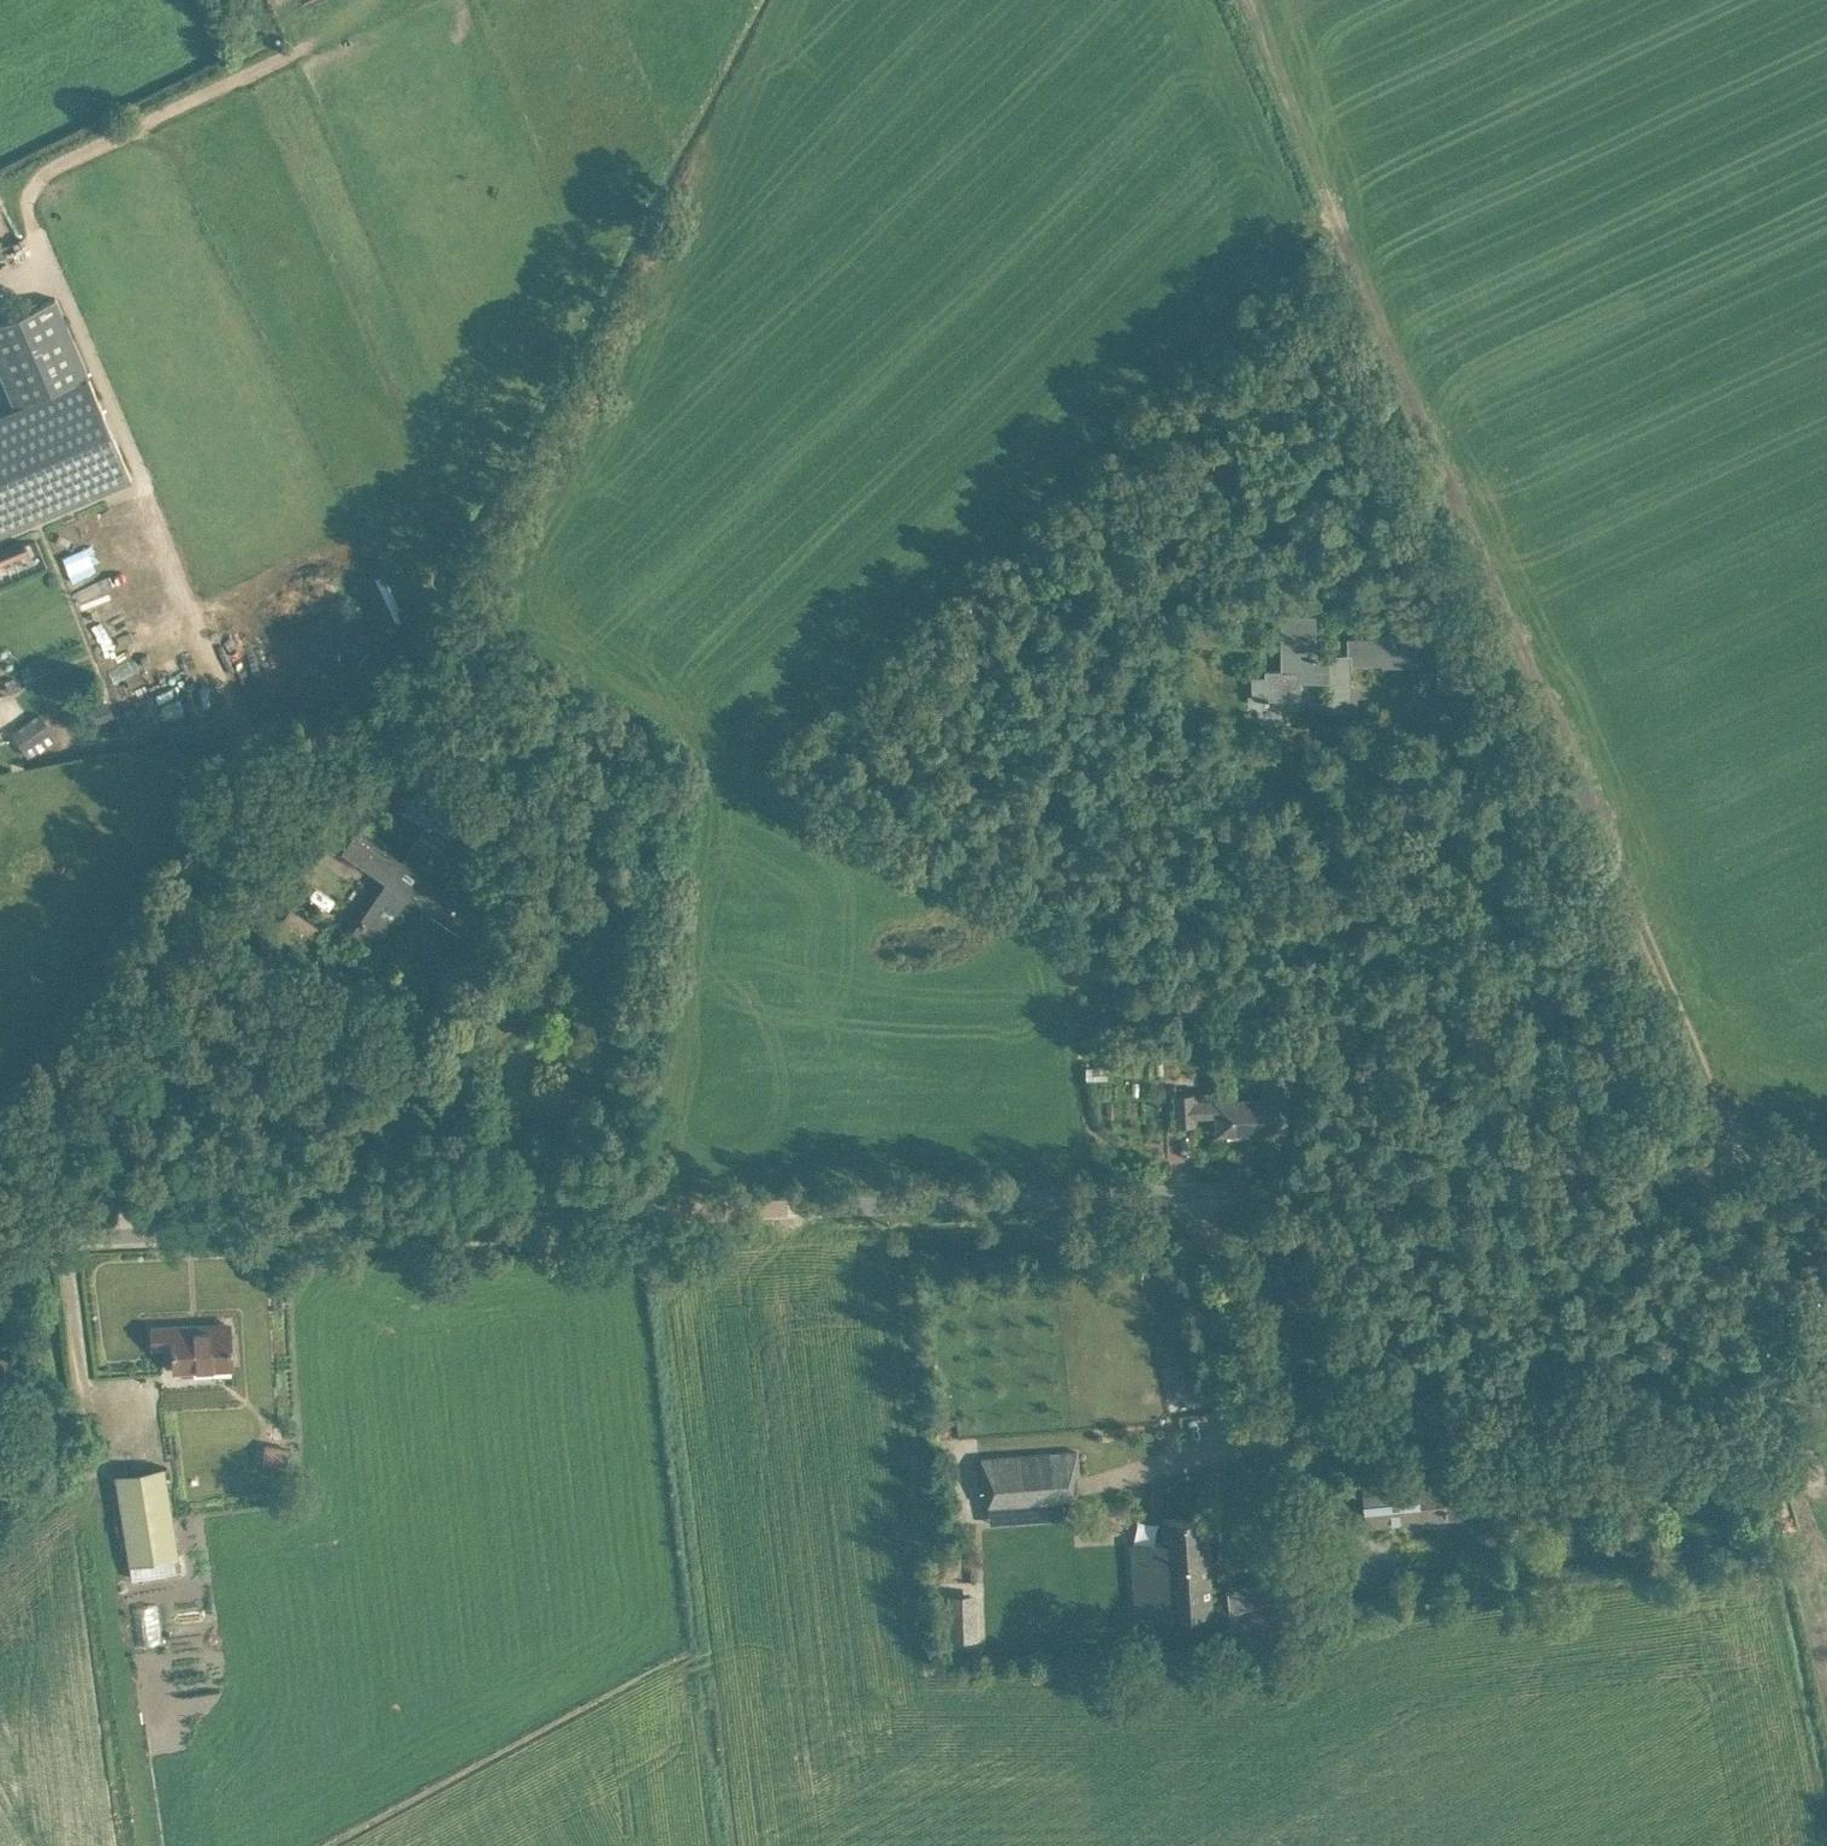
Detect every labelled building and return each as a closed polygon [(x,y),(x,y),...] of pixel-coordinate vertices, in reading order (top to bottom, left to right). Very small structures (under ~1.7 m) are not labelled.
[(0,204),(0,255),(29,249),(18,200),(0,204)] [(48,300),(0,320),(0,364),(18,406),(0,413),(0,532),(124,479),(130,477),(88,376),(90,375),(57,296),(48,300)] [(0,548),(0,560),(27,548),(23,538),(0,548)] [(10,578),(49,561),(43,545),(3,562),(10,578)] [(1267,676),(1253,676),(1254,698),(1263,698),(1263,699),(1264,699),(1264,700),(1265,700),(1267,700),(1268,700),(1268,699),(1269,698),(1300,696),(1300,679),(1329,678),(1329,708),(1351,708),(1349,684),(1350,661),(1383,661),(1383,663),(1417,663),(1417,629),(1383,630),(1383,637),(1348,637),(1348,654),(1315,654),(1315,613),(1281,614),(1283,670),(1266,670),(1267,676)] [(29,665),(20,669),(25,680),(33,677),(29,665)] [(15,676),(6,680),(11,692),(20,688),(15,676)] [(131,706),(115,712),(121,728),(137,721),(131,706)] [(40,712),(12,731),(27,754),(55,735),(40,712)] [(462,931),(475,912),(478,908),(426,872),(475,794),(426,763),(398,808),(422,823),(398,855),(353,826),(348,835),(342,843),(396,876),(375,909),(370,905),(354,930),(376,944),(414,889),(430,899),(420,913),(421,914),(426,907),(462,931)] [(1175,1093),(1176,1098),(1177,1122),(1195,1121),(1194,1114),(1216,1113),(1217,1132),(1287,1129),(1286,1096),(1285,1096),(1283,1066),(1263,1066),(1265,1097),(1194,1101),(1193,1092),(1175,1093)] [(1094,1070),(1092,1081),(1115,1086),(1117,1074),(1094,1070)] [(233,1368),(232,1349),(231,1325),(193,1327),(192,1322),(151,1324),(153,1346),(162,1345),(177,1345),(178,1370),(233,1368)] [(272,1446),(269,1462),(285,1465),(289,1449),(272,1446)] [(1083,1456),(987,1463),(989,1488),(1005,1487),(1006,1503),(1073,1498),(1072,1483),(1085,1482),(1083,1456)] [(1363,1470),(1364,1478),(1368,1522),(1392,1520),(1445,1514),(1443,1504),(1441,1480),(1415,1483),(1412,1464),(1363,1470)] [(133,1578),(180,1570),(163,1465),(116,1473),(133,1578)] [(1130,1543),(1132,1567),(1135,1613),(1212,1609),(1206,1515),(1163,1517),(1164,1541),(1130,1543)] [(191,1642),(180,1573),(134,1581),(145,1649),(191,1642)]
